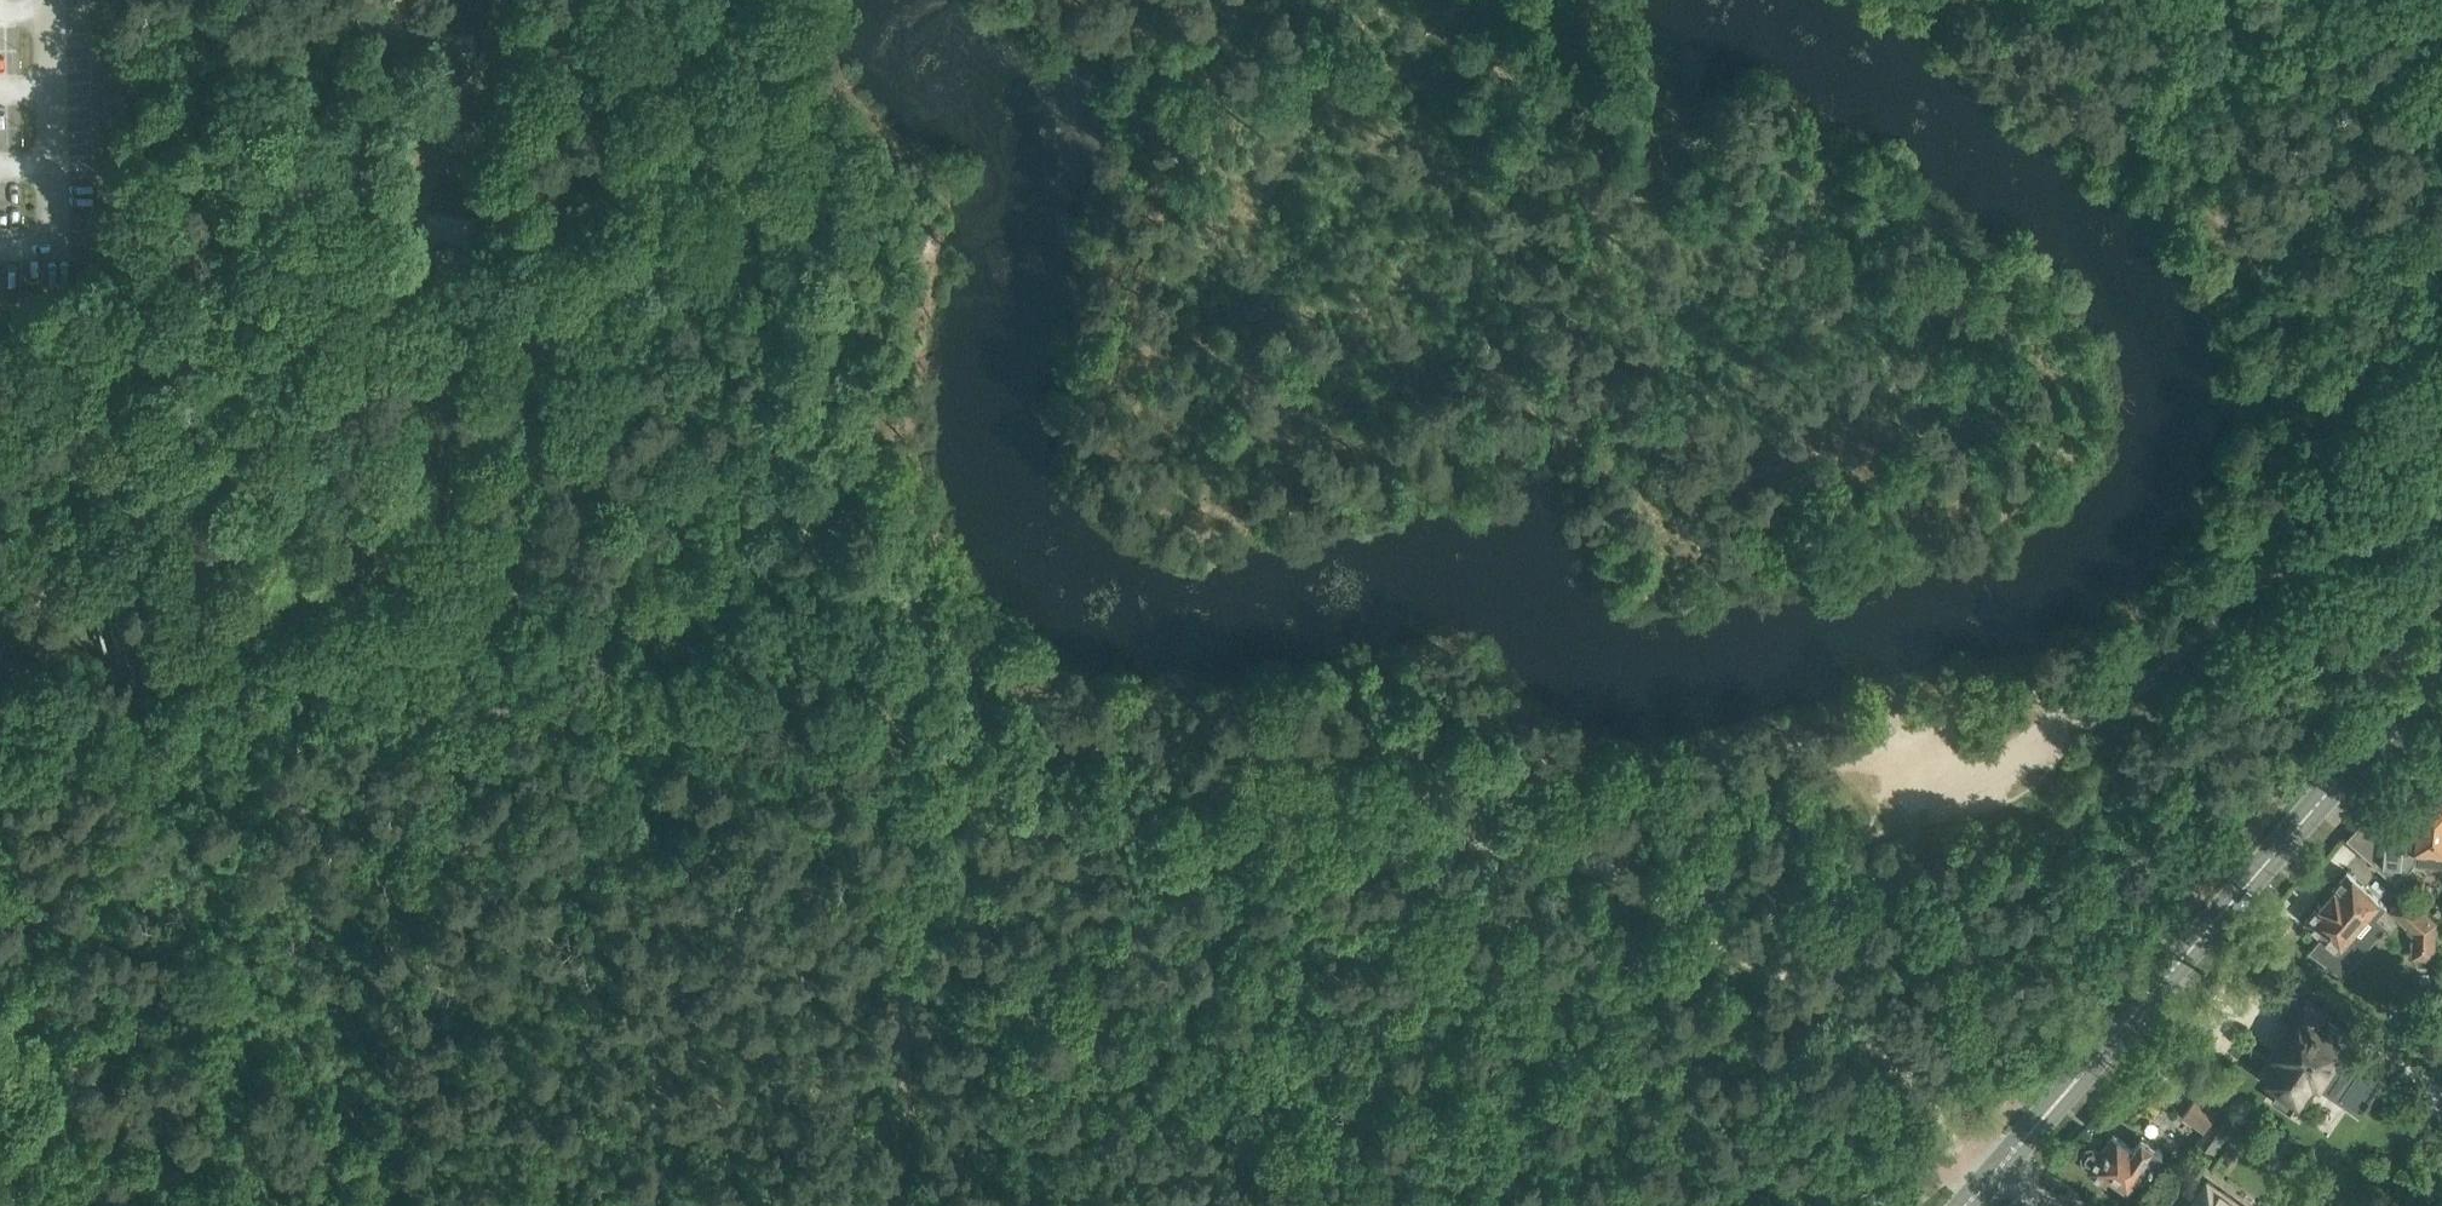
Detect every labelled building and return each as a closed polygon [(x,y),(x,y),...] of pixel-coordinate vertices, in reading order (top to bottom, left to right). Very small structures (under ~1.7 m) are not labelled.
[(2374,862),(2397,883),(2415,863),(2441,865),(2441,793),(2418,791),(2414,830),(2384,827),(2383,829),(2384,830),(2382,848),(2376,847),(2374,862)] [(2388,906),(2348,871),(2334,887),(2339,892),(2326,908),(2320,903),(2309,916),(2326,932),(2310,951),(2344,975),(2369,946),(2388,924),(2379,916),(2388,906)] [(2440,958),(2440,946),(2438,920),(2405,892),(2390,910),(2414,931),(2412,956),(2440,958)] [(2281,1057),(2267,1078),(2281,1087),(2273,1099),(2292,1111),(2299,1100),(2306,1104),(2307,1103),(2306,1103),(2319,1085),(2341,1100),(2365,1065),(2370,1068),(2372,1065),(2372,1066),(2372,1065),(2345,1047),(2354,1034),(2327,1015),(2329,1013),(2305,996),(2294,1013),(2299,1016),(2275,1052),(2281,1057)] [(2206,1130),(2223,1105),(2201,1090),(2184,1115),(2206,1130)] [(2224,1104),(2223,1105),(2206,1130),(2200,1138),(2214,1148),(2238,1114),(2224,1104)] [(2164,1152),(2142,1137),(2134,1148),(2114,1134),(2102,1151),(2095,1145),(2088,1147),(2081,1156),(2082,1163),(2090,1168),(2089,1169),(2107,1182),(2111,1176),(2129,1188),(2138,1176),(2144,1181),(2164,1152)] [(2314,1169),(2307,1179),(2323,1190),(2330,1180),(2314,1169)] [(2208,1180),(2190,1205),(2250,1205),(2233,1195),(2232,1197),(2208,1180)]
